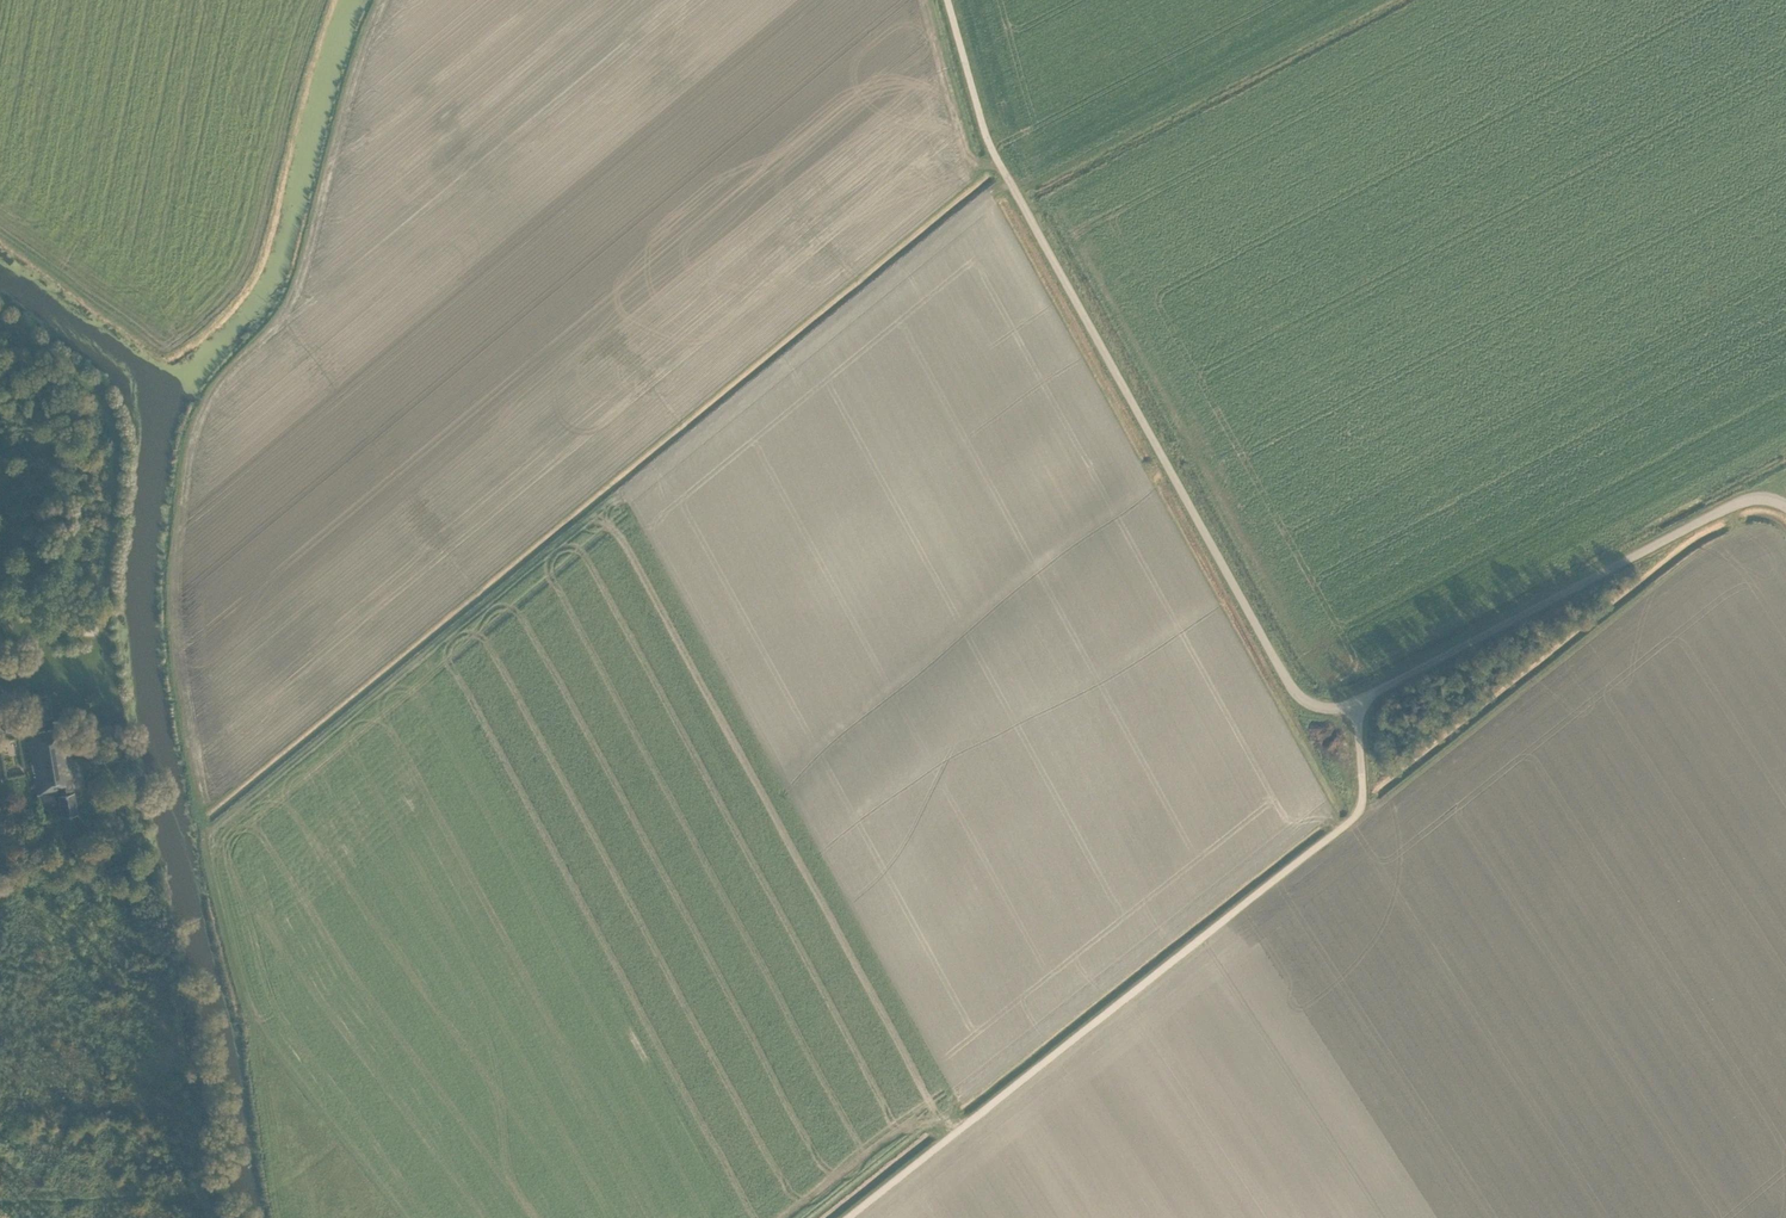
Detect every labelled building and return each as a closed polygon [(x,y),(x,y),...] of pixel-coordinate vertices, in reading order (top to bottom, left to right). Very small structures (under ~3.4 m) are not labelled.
[(62,815),(78,813),(71,776),(75,776),(66,725),(27,734),(37,794),(58,790),(62,815)] [(104,755),(121,752),(119,741),(103,744),(104,755)] [(105,838),(103,829),(94,831),(96,840),(105,838)]
